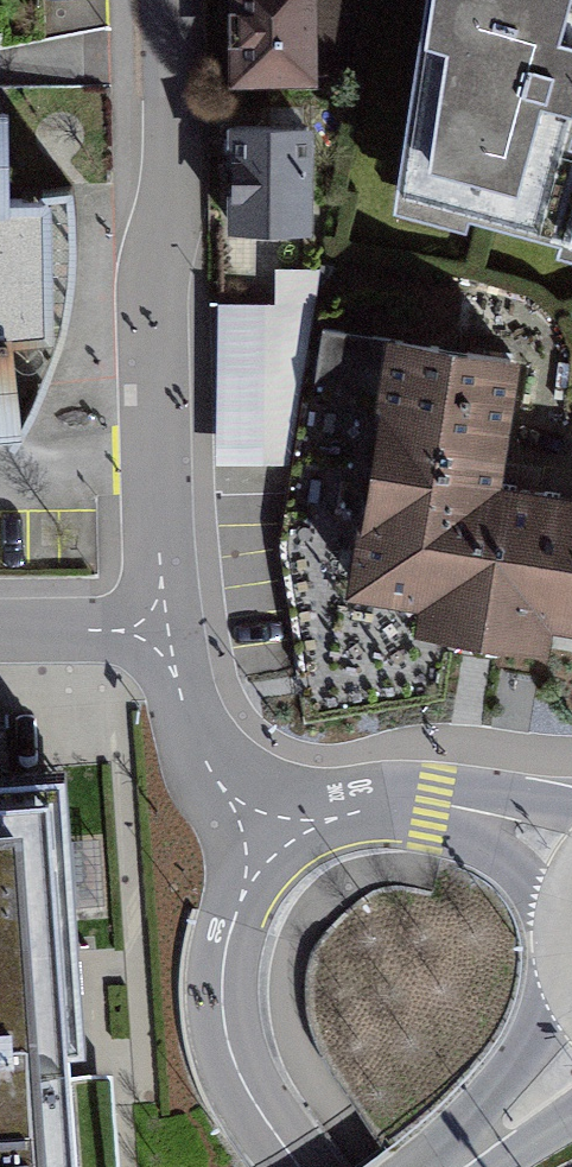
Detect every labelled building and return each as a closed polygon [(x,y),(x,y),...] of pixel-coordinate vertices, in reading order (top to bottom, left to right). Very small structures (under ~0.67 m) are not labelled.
[(242,70),(332,67),(330,0),(240,0),(242,70)] [(380,194),(571,242),(571,0),(407,0),(380,194)] [(41,119),(0,121),(0,462),(45,461),(42,356),(83,355),(79,231),(45,232),(41,119)] [(319,121),(236,122),(236,237),(319,237),(319,121)] [(259,376),(257,463),(301,459),(321,276),(287,272),(284,300),(248,309),(247,376),(259,376)] [(390,338),(348,589),(411,599),(406,629),(448,636),(510,646),(558,654),(564,614),(571,615),(571,490),(509,479),(528,361),(390,338)] [(91,1069),(75,805),(73,774),(0,779),(0,1166),(97,1166),(91,1069)]
